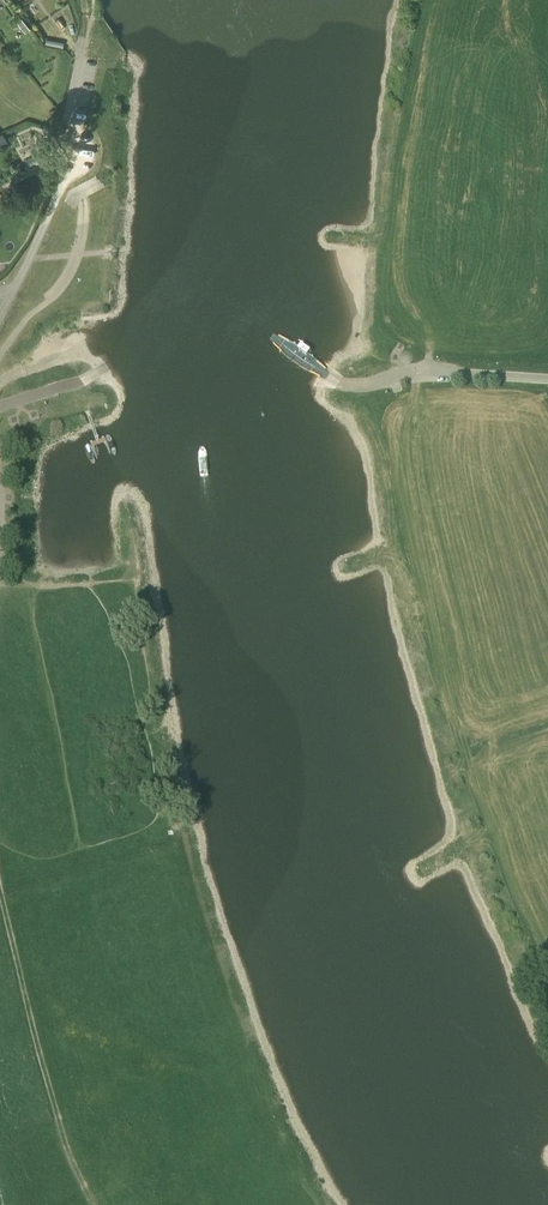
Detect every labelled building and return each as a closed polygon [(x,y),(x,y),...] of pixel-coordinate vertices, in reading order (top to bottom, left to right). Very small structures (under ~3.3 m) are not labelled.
[(29,30),(22,21),(18,24),(25,33),(29,30)]
